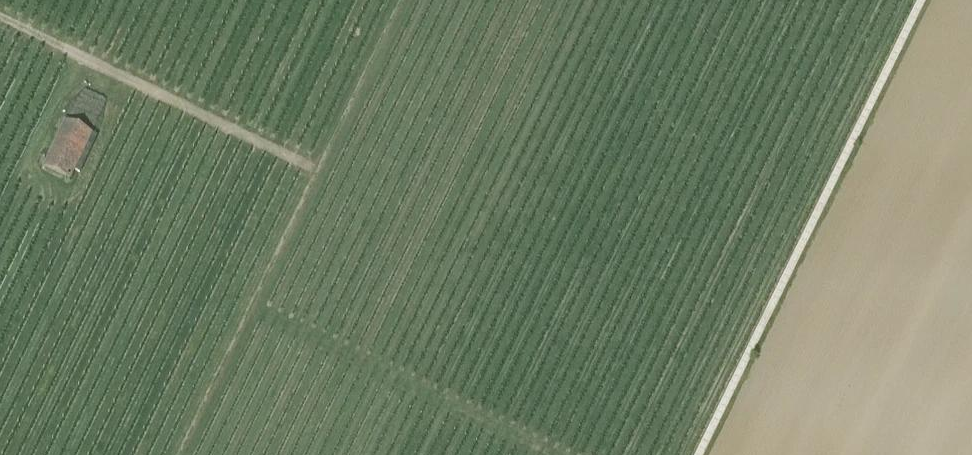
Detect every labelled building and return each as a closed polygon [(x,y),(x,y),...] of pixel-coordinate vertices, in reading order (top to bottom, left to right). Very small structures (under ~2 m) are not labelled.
[(65,120),(44,168),(70,181),(92,134),(65,120)]
